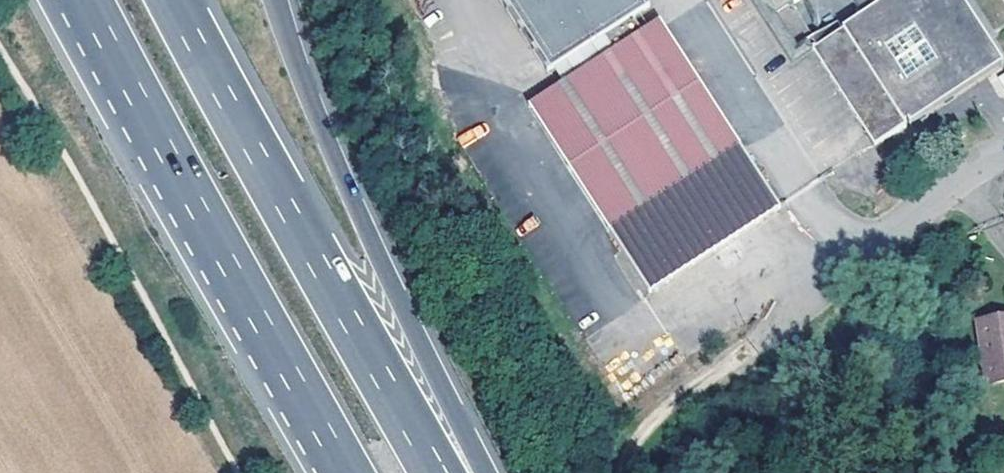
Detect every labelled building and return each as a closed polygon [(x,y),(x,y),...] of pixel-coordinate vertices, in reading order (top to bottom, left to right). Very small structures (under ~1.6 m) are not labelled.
[(545,72),(647,8),(642,0),(499,0),(545,72)] [(746,1),(755,14),(766,7),(797,55),(813,45),(792,11),(809,0),(747,0),(746,1)] [(880,152),(1003,69),(1003,68),(984,39),(958,0),(902,0),(896,4),(893,0),(809,0),(792,11),(813,45),(880,152)] [(813,59),(875,155),(880,152),(813,45),(797,55),(766,7),(755,14),(792,71),(813,59)] [(649,36),(729,159),(741,151),(661,28),(649,36)] [(649,36),(544,106),(624,229),(611,236),(646,291),(779,210),(741,151),(729,159),(649,36)] [(532,114),(611,236),(624,229),(544,106),(532,114)] [(1003,380),(1003,324),(984,326),(990,381),(1003,380)]
